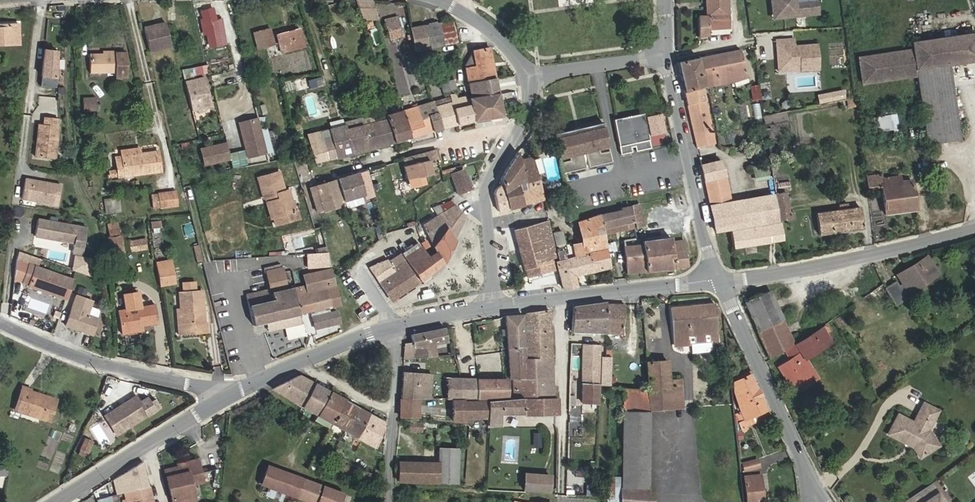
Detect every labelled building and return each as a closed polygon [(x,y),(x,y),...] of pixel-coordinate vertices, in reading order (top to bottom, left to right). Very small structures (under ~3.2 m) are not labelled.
[(371,1),(355,0),(360,18),(376,18),(371,1)] [(728,0),(708,0),(709,16),(698,17),(698,37),(710,35),(710,30),(729,26),(729,20),(729,12),(728,0)] [(794,13),(780,14),(772,9),(772,0),(770,0),(771,17),(795,15),(794,13)] [(810,7),(809,0),(772,0),(772,9),(780,14),(794,13),(795,15),(804,14),(810,7)] [(810,7),(804,14),(817,13),(816,0),(809,0),(810,7)] [(220,42),(212,9),(202,12),(204,19),(202,20),(205,31),(209,31),(212,44),(220,42)] [(443,45),(459,42),(454,19),(439,22),(443,45)] [(797,19),(797,28),(805,28),(805,19),(797,19)] [(0,22),(0,43),(19,42),(18,22),(0,22)] [(387,25),(390,37),(401,35),(397,22),(387,25)] [(439,22),(426,25),(430,48),(443,45),(439,22)] [(149,51),(170,46),(164,23),(143,27),(149,51)] [(426,25),(409,29),(414,51),(430,48),(426,25)] [(217,29),(220,42),(225,41),(222,28),(217,29)] [(281,37),(283,45),(290,44),(293,54),(310,49),(305,31),(281,37)] [(259,36),(262,51),(278,47),(274,32),(259,36)] [(919,73),(918,69),(940,65),(945,65),(974,60),(974,32),(914,42),(914,47),(861,55),(866,81),(919,73)] [(794,41),(776,42),(776,49),(779,49),(779,63),(788,71),(800,71),(800,73),(818,72),(818,48),(794,49),(794,41)] [(283,45),(286,56),(293,54),(290,44),(283,45)] [(57,76),(57,48),(45,47),(42,74),(57,76)] [(473,52),(465,65),(468,83),(495,78),(490,48),(473,52)] [(733,80),(734,84),(737,83),(736,80),(746,77),(741,50),(741,48),(698,58),(705,86),(706,86),(733,80)] [(788,71),(779,63),(779,49),(776,49),(777,74),(800,73),(800,71),(788,71)] [(127,51),(115,52),(116,72),(116,75),(128,74),(127,51)] [(89,73),(116,72),(115,52),(87,53),(89,73)] [(699,132),(708,130),(708,132),(711,132),(709,124),(708,117),(709,116),(702,87),(705,86),(698,58),(677,62),(696,146),(702,145),(701,140),(699,132)] [(210,72),(208,63),(196,66),(198,75),(210,72)] [(945,65),(940,65),(918,69),(919,73),(925,114),(953,110),(945,65)] [(453,79),(450,69),(437,73),(439,82),(453,79)] [(204,77),(185,82),(193,110),(211,106),(204,77)] [(324,78),(308,82),(308,79),(292,83),(295,93),(310,89),(310,90),(326,86),(324,78)] [(495,78),(468,83),(470,91),(480,89),(481,96),(498,93),(495,78)] [(439,82),(443,95),(449,93),(453,93),(455,97),(465,95),(463,86),(455,88),(453,79),(439,82)] [(753,100),(760,99),(758,85),(750,86),(753,100)] [(480,89),(470,91),(471,98),(469,98),(471,107),(482,105),(487,105),(487,107),(500,105),(498,93),(481,96),(480,89)] [(845,98),(843,90),(828,93),(830,101),(845,98)] [(465,95),(455,97),(453,93),(449,93),(451,102),(439,105),(438,103),(434,104),(441,129),(473,120),(471,107),(469,98),(466,99),(465,95)] [(830,101),(828,93),(819,95),(820,102),(830,101)] [(95,111),(95,97),(81,98),(82,112),(95,111)] [(441,129),(434,104),(433,101),(416,105),(420,119),(429,117),(433,132),(441,129)] [(429,117),(420,119),(416,105),(402,109),(410,138),(433,132),(429,117)] [(485,119),(482,105),(471,107),(473,120),(485,119)] [(487,107),(487,105),(482,105),(485,119),(502,117),(500,105),(487,107)] [(410,138),(402,109),(386,114),(394,142),(410,138)] [(925,114),(930,144),(957,140),(953,110),(925,114)] [(643,113),(613,120),(620,154),(632,152),(631,147),(634,146),(635,151),(650,148),(649,135),(643,113)] [(885,116),(887,128),(898,126),(896,113),(885,116)] [(394,142),(386,114),(382,115),(383,118),(373,121),(381,146),(394,142)] [(37,145),(36,157),(56,159),(59,126),(58,126),(59,118),(45,116),(44,124),(39,124),(38,141),(39,141),(39,145),(37,145)] [(269,151),(260,119),(242,124),(249,149),(251,156),(269,151)] [(335,158),(370,150),(362,124),(361,121),(361,119),(343,124),(343,127),(328,130),(335,158)] [(373,121),(362,124),(370,150),(381,146),(373,121)] [(553,134),(559,159),(568,157),(583,153),(588,152),(599,149),(608,147),(603,122),(553,134)] [(335,158),(328,130),(307,135),(314,162),(335,158)] [(711,143),(714,143),(711,132),(708,132),(708,130),(699,132),(701,140),(710,138),(711,143)] [(673,144),(671,131),(649,135),(650,148),(673,144)] [(231,155),(228,143),(208,148),(212,164),(232,159),(231,155)] [(212,164),(208,148),(202,150),(206,165),(212,164)] [(253,165),(251,156),(249,149),(231,155),(232,159),(234,168),(253,165)] [(612,160),(610,152),(601,154),(599,149),(588,152),(591,165),(612,160)] [(432,173),(429,161),(438,159),(435,150),(403,158),(408,179),(432,173)] [(134,151),(112,155),(114,169),(120,168),(119,160),(138,158),(138,155),(134,155),(134,151)] [(158,172),(155,152),(138,155),(138,158),(119,160),(120,168),(114,169),(116,179),(158,172)] [(505,170),(500,180),(501,185),(508,209),(523,205),(519,190),(518,186),(526,184),(527,188),(540,185),(533,157),(520,163),(517,153),(505,170)] [(586,167),(583,153),(568,157),(569,162),(560,164),(563,172),(586,167)] [(721,161),(700,166),(703,180),(724,176),(721,161)] [(752,168),(755,181),(770,178),(767,165),(752,168)] [(451,174),(458,193),(470,188),(463,169),(451,174)] [(270,202),(268,203),(272,218),(294,212),(288,192),(284,192),(279,173),(258,179),(263,198),(269,197),(270,202)] [(364,196),(357,174),(337,180),(343,202),(364,196)] [(883,179),(883,174),(867,176),(869,188),(882,186),(886,215),(916,210),(912,180),(901,182),(900,177),(883,179)] [(709,207),(730,203),(724,176),(703,180),(709,207)] [(59,201),(61,181),(25,177),(22,197),(59,201)] [(406,178),(390,182),(393,196),(409,192),(406,178)] [(342,206),(335,180),(309,188),(316,212),(342,206)] [(496,187),(493,193),(498,212),(508,209),(501,185),(496,187)] [(523,205),(544,200),(543,195),(540,185),(527,188),(519,190),(523,205)] [(176,204),(175,191),(157,193),(158,200),(159,206),(176,204)] [(790,216),(785,192),(777,194),(781,218),(790,216)] [(158,200),(157,193),(150,194),(151,201),(158,200)] [(777,219),(772,194),(760,196),(766,222),(777,219)] [(709,207),(715,232),(766,222),(760,196),(730,203),(709,207)] [(122,213),(121,199),(105,200),(107,214),(122,213)] [(455,205),(451,200),(439,205),(443,213),(455,205)] [(427,245),(421,249),(420,249),(425,256),(434,249),(442,263),(443,264),(466,217),(455,205),(443,213),(423,225),(426,232),(419,237),(420,242),(425,239),(427,245)] [(640,205),(630,207),(635,228),(645,227),(640,205)] [(819,235),(864,228),(861,207),(816,214),(819,235)] [(603,234),(634,228),(629,208),(621,210),(621,211),(599,215),(603,234)] [(298,220),(296,211),(294,212),(272,218),(274,226),(298,220)] [(579,222),(583,243),(566,247),(569,259),(606,249),(603,234),(599,215),(579,222)] [(81,255),(87,229),(38,218),(34,234),(73,243),(71,252),(81,255)] [(161,219),(150,220),(151,228),(161,227),(161,219)] [(528,276),(550,270),(551,273),(557,271),(554,261),(557,260),(548,223),(514,231),(524,269),(526,269),(528,276)] [(781,223),(731,232),(733,247),(783,239),(781,223)] [(129,266),(125,237),(111,239),(115,267),(129,266)] [(420,242),(418,243),(421,249),(427,245),(425,239),(420,242)] [(642,247),(623,249),(626,274),(688,268),(683,241),(671,242),(670,239),(642,243),(642,247)] [(149,250),(147,240),(130,242),(131,252),(149,250)] [(191,250),(189,241),(175,243),(177,252),(191,250)] [(425,256),(420,249),(419,247),(403,257),(405,260),(419,281),(442,263),(434,249),(425,256)] [(606,249),(569,259),(559,262),(556,262),(563,289),(576,288),(573,276),(610,267),(606,249)] [(392,268),(405,260),(403,257),(400,253),(388,261),(392,268)] [(308,269),(331,267),(327,254),(305,255),(308,269)] [(908,287),(940,267),(931,254),(899,274),(905,282),(907,286),(908,287)] [(369,268),(391,301),(419,281),(405,260),(392,268),(388,261),(387,260),(369,268)] [(22,283),(29,266),(15,261),(12,279),(22,283)] [(72,282),(65,280),(29,266),(22,283),(29,286),(29,287),(58,298),(65,300),(72,282)] [(270,289),(244,295),(252,326),(266,322),(299,314),(309,312),(313,329),(337,323),(334,311),(327,313),(326,308),(339,304),(331,268),(302,275),(305,285),(287,290),(281,268),(265,272),(270,289)] [(161,288),(176,285),(174,269),(158,271),(161,288)] [(345,276),(341,277),(345,289),(350,287),(347,277),(346,278),(345,276)] [(896,296),(906,289),(905,287),(907,286),(905,282),(902,283),(900,279),(890,286),(896,296)] [(202,292),(179,294),(182,311),(185,335),(207,332),(202,292)] [(140,308),(138,293),(124,295),(125,309),(118,310),(120,328),(140,326),(159,323),(156,306),(140,308)] [(772,359),(784,351),(794,345),(769,293),(746,304),(772,359)] [(97,322),(86,318),(92,304),(76,297),(64,327),(90,338),(97,322)] [(605,303),(573,307),(573,319),(605,318),(605,304),(605,303)] [(606,320),(608,320),(607,334),(623,334),(623,305),(605,304),(605,318),(606,320)] [(713,304),(670,308),(673,339),(717,335),(713,304)] [(549,311),(525,314),(526,324),(531,324),(550,322),(549,311)] [(269,331),(301,323),(299,314),(266,322),(269,331)] [(524,347),(521,315),(505,317),(506,328),(506,336),(507,348),(524,347)] [(605,318),(573,319),(572,333),(607,334),(608,320),(606,320),(605,318)] [(835,321),(840,327),(844,324),(840,318),(835,321)] [(550,322),(531,324),(531,331),(526,332),(526,346),(528,347),(528,358),(539,358),(552,358),(550,322)] [(140,332),(140,326),(120,328),(121,334),(140,332)] [(286,329),(288,338),(302,335),(301,326),(286,329)] [(316,330),(317,336),(331,333),(330,326),(316,330)] [(800,351),(802,354),(779,368),(795,394),(818,380),(803,356),(832,338),(831,336),(827,338),(825,335),(829,333),(826,327),(796,345),(796,344),(794,345),(784,351),(789,358),(800,351)] [(424,344),(413,346),(413,342),(405,343),(404,359),(437,356),(435,343),(447,341),(445,328),(422,332),(424,344)] [(422,332),(411,334),(413,342),(413,346),(424,344),(422,332)] [(674,347),(709,344),(709,348),(718,347),(717,335),(673,339),(674,347)] [(582,344),(581,402),(583,402),(596,403),(598,403),(600,345),(582,344)] [(507,348),(510,379),(513,379),(527,378),(526,364),(526,358),(525,347),(524,347),(507,348)] [(610,358),(602,357),(601,385),(609,386),(610,358)] [(539,358),(539,363),(526,364),(527,378),(553,378),(552,358),(539,358)] [(646,360),(648,391),(646,391),(648,411),(671,409),(669,381),(668,380),(667,362),(650,363),(650,360),(646,360)] [(418,399),(429,399),(431,399),(431,372),(403,372),(401,399),(418,399)] [(769,416),(749,375),(733,383),(733,391),(742,411),(736,414),(742,428),(769,416)] [(314,384),(299,376),(272,389),(302,406),(314,384)] [(553,378),(527,378),(513,379),(513,399),(554,398),(553,378)] [(476,380),(460,379),(460,398),(476,398),(476,380)] [(476,398),(487,398),(506,399),(507,380),(476,380),(476,398)] [(683,408),(681,381),(669,381),(671,409),(683,408)] [(317,414),(330,393),(314,384),(302,406),(317,414)] [(56,400),(43,396),(42,399),(38,397),(38,394),(22,390),(16,411),(50,421),(56,400)] [(623,390),(623,414),(650,414),(651,411),(648,411),(646,391),(623,390)] [(332,423),(344,400),(330,393),(317,414),(332,423)] [(136,397),(105,416),(117,434),(147,416),(139,403),(136,397)] [(147,416),(160,408),(155,399),(149,402),(147,398),(139,403),(147,416)] [(558,398),(554,398),(513,399),(487,401),(487,419),(487,428),(493,428),(493,425),(500,425),(501,415),(558,414),(558,398)] [(418,418),(418,399),(401,399),(400,417),(418,418)] [(464,401),(464,399),(453,399),(453,421),(463,421),(463,419),(487,419),(487,401),(464,401)] [(344,430),(356,407),(344,400),(332,423),(344,430)] [(942,412),(928,403),(915,421),(901,412),(889,430),(911,444),(917,457),(939,446),(931,430),(942,412)] [(344,430),(357,437),(369,414),(356,407),(344,430)] [(357,437),(357,439),(375,449),(385,422),(369,414),(357,437)] [(650,414),(623,414),(621,477),(621,490),(648,490),(650,414)] [(421,431),(422,423),(410,422),(409,431),(421,431)] [(344,430),(332,423),(328,430),(340,437),(344,430)] [(69,451),(70,437),(49,436),(48,450),(69,451)] [(88,452),(93,440),(85,437),(80,449),(88,452)] [(458,448),(438,447),(437,464),(436,483),(436,484),(456,484),(458,448)] [(175,464),(176,466),(178,475),(166,477),(172,501),(195,501),(191,486),(189,477),(200,474),(196,459),(175,464)] [(746,463),(747,471),(762,468),(761,460),(746,463)] [(398,481),(412,482),(413,463),(399,462),(399,463),(396,463),(396,467),(399,467),(398,481)] [(114,480),(117,494),(128,492),(149,487),(143,463),(114,480)] [(412,482),(423,482),(424,463),(413,463),(412,482)] [(423,482),(436,483),(437,464),(424,463),(423,482)] [(176,466),(164,470),(166,477),(178,475),(176,466)] [(343,494),(268,466),(262,481),(260,480),(259,484),(264,486),(309,501),(340,501),(343,494)] [(361,483),(369,485),(371,474),(363,472),(361,483)] [(191,486),(202,484),(200,474),(189,477),(191,486)] [(525,474),(524,490),(536,491),(537,475),(525,474)] [(549,492),(550,476),(537,475),(536,491),(549,492)] [(760,475),(743,477),(745,493),(762,491),(760,475)] [(621,477),(609,477),(608,501),(621,501),(621,490),(621,477)] [(594,495),(593,485),(585,485),(586,495),(594,495)] [(931,485),(907,501),(936,501),(941,499),(931,485)] [(264,486),(262,493),(287,501),(309,501),(264,486)] [(149,487),(128,492),(130,501),(153,501),(149,487)] [(621,490),(621,501),(648,501),(648,490),(621,490)] [(762,491),(745,493),(746,501),(763,501),(762,491)]
